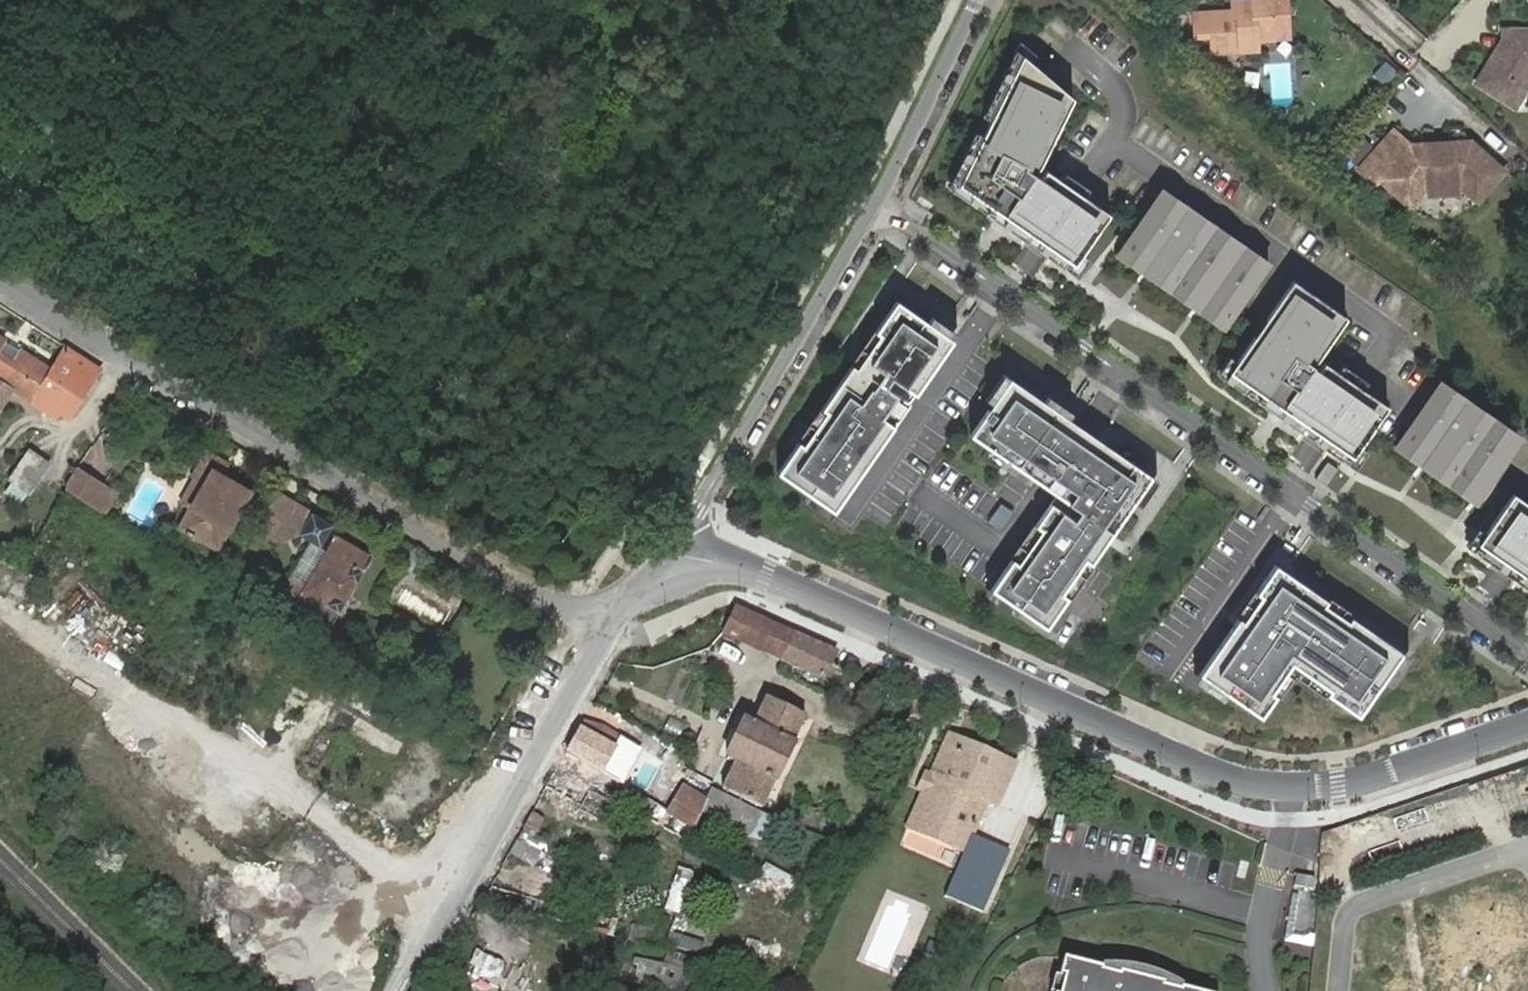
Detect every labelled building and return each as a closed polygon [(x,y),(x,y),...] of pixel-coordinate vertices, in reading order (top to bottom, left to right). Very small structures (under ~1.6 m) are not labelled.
[(1195,15),(1197,33),(1213,31),(1214,48),(1259,44),(1258,35),(1273,33),(1291,31),(1287,0),(1254,0),(1255,4),(1248,4),(1230,5),(1231,14),(1237,13),(1238,19),(1230,20),(1229,12),(1195,15)] [(1506,30),(1506,42),(1506,57),(1501,56),(1483,85),(1518,107),(1527,91),(1527,30),(1506,30)] [(1291,31),(1273,33),(1275,44),(1293,42),(1291,31)] [(1024,51),(1034,60),(1038,52),(1021,37),(949,184),(1037,245),(1078,273),(1091,255),(1083,250),(1076,261),(1042,237),(960,181),(1024,51)] [(1480,82),(1483,85),(1501,56),(1506,57),(1506,42),(1480,82)] [(1083,250),(1111,210),(1086,193),(1079,189),(1060,176),(1047,167),(1040,177),(1034,173),(1041,162),(1074,95),(1034,60),(1024,51),(960,181),(1042,237),(1076,261),(1083,250)] [(1385,62),(1372,76),(1384,87),(1397,72),(1385,62)] [(1402,134),(1366,173),(1382,189),(1387,184),(1417,210),(1434,192),(1458,186),(1478,204),(1506,172),(1472,141),(1417,148),(1402,134)] [(1065,168),(1060,176),(1079,189),(1086,193),(1091,186),(1084,181),(1065,168)] [(1188,203),(1164,186),(1125,242),(1149,259),(1188,203)] [(1462,201),(1458,186),(1434,192),(1438,207),(1462,201)] [(1188,203),(1149,259),(1155,262),(1194,206),(1188,203)] [(1240,239),(1194,206),(1155,262),(1201,295),(1240,239)] [(1240,239),(1201,295),(1206,298),(1245,242),(1240,239)] [(1125,242),(1119,251),(1143,269),(1149,259),(1125,242)] [(1270,260),(1245,242),(1206,298),(1231,316),(1270,260)] [(1155,262),(1148,272),(1194,304),(1201,295),(1155,262)] [(1347,313),(1294,276),(1238,357),(1230,368),(1324,433),(1353,454),(1361,443),(1388,403),(1364,386),(1358,382),(1338,368),(1325,359),(1318,369),(1312,364),(1347,313)] [(898,297),(778,469),(835,508),(954,337),(898,297)] [(1206,298),(1200,307),(1224,325),(1231,316),(1206,298)] [(22,348),(0,334),(0,348),(14,358),(22,348)] [(101,365),(66,342),(50,367),(30,399),(55,415),(57,413),(66,420),(101,365)] [(50,367),(22,348),(14,358),(0,348),(0,381),(15,390),(30,399),(50,367)] [(1230,368),(1238,357),(1230,352),(1218,370),(1319,441),(1356,466),(1368,448),(1361,443),(1353,454),(1324,433),(1230,368)] [(1363,374),(1343,361),(1338,368),(1358,382),(1364,386),(1369,378),(1363,374)] [(1057,491),(991,586),(1047,624),(1152,473),(1087,428),(1010,375),(971,431),(1048,484),(1057,491)] [(1421,408),(1403,434),(1427,451),(1445,425),(1466,395),(1442,378),(1421,408)] [(15,390),(0,381),(0,410),(12,394),(15,390)] [(1445,425),(1427,451),(1433,455),(1450,429),(1472,398),(1466,395),(1445,425)] [(1450,429),(1433,455),(1479,487),(1497,461),(1518,430),(1472,398),(1450,429)] [(18,470),(40,485),(48,472),(27,458),(18,470)] [(1328,458),(1316,475),(1327,483),(1339,465),(1328,458)] [(207,492),(192,517),(181,534),(213,554),(247,497),(218,479),(225,469),(211,460),(196,485),(207,492)] [(99,485),(101,481),(75,463),(62,481),(64,482),(61,487),(101,511),(111,495),(99,485)] [(29,501),(40,485),(18,470),(7,486),(29,501)] [(114,490),(101,481),(99,485),(111,495),(114,490)] [(181,511),(192,517),(207,492),(196,485),(181,511)] [(287,498),(273,490),(250,527),(268,537),(287,498)] [(1514,490),(1486,530),(1478,541),(1511,563),(1527,575),(1527,500),(1514,490)] [(288,528),(301,505),(287,498),(268,537),(280,543),(288,528)] [(323,518),(301,505),(288,528),(311,540),(323,518)] [(1486,530),(1479,525),(1466,543),(1506,571),(1527,586),(1527,575),(1511,563),(1478,541),(1486,530)] [(285,598),(315,616),(333,628),(372,558),(322,529),(311,548),(322,555),(306,584),(292,577),(280,595),(285,598)] [(413,567),(422,550),(409,544),(400,559),(413,567)] [(306,584),(322,555),(311,548),(295,578),(306,584)] [(1275,562),(1200,671),(1261,714),(1293,668),(1359,713),(1403,650),(1275,562)] [(1077,612),(1093,621),(1103,604),(1086,595),(1077,612)] [(305,632),(315,616),(285,598),(277,614),(305,632)] [(824,677),(837,648),(735,602),(723,628),(721,631),(824,677)] [(717,800),(757,819),(806,714),(766,696),(754,722),(746,718),(727,759),(735,762),(717,800)] [(399,758),(407,742),(334,707),(326,724),(399,758)] [(599,724),(587,717),(581,728),(566,754),(601,773),(621,736),(599,724)] [(1014,760),(949,731),(931,772),(933,773),(926,788),(924,787),(908,823),(963,847),(943,892),(981,908),(1007,846),(970,829),(986,796),(996,800),(1014,760)] [(582,806),(601,773),(566,754),(547,787),(582,806)] [(931,772),(926,770),(919,785),(924,787),(926,788),(933,773),(931,772)] [(695,825),(705,797),(685,787),(671,812),(695,825)] [(249,853),(240,867),(273,887),(281,873),(249,853)] [(765,859),(751,888),(787,905),(801,877),(765,859)] [(687,914),(691,867),(673,865),(669,912),(687,914)] [(281,893),(309,909),(318,892),(290,877),(281,893)] [(540,913),(546,899),(512,887),(506,901),(540,913)] [(592,929),(611,933),(614,919),(596,914),(592,929)] [(663,944),(705,954),(712,924),(670,914),(663,944)] [(726,934),(723,960),(790,967),(793,941),(726,934)] [(1060,952),(1050,990),(1210,990),(1060,952)] [(641,956),(632,989),(640,990),(689,990),(695,973),(641,956)]
